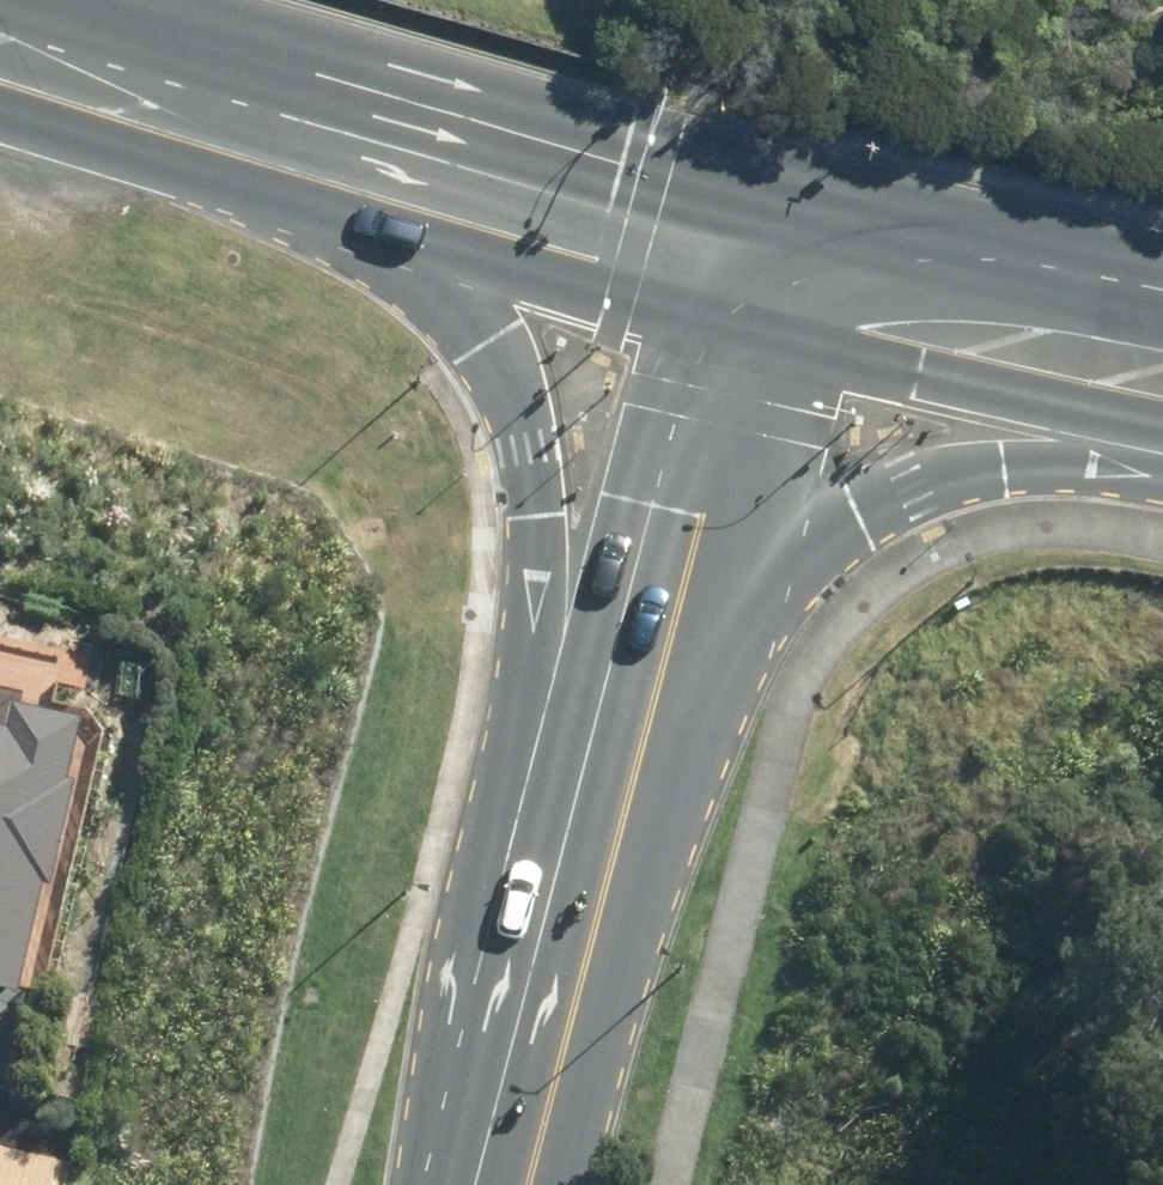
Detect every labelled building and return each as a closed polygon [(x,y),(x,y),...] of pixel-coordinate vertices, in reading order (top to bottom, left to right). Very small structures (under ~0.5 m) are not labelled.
[(20,986),(42,880),(53,883),(74,781),(64,779),(77,716),(17,704),(12,730),(0,728),(0,982),(20,986)]
